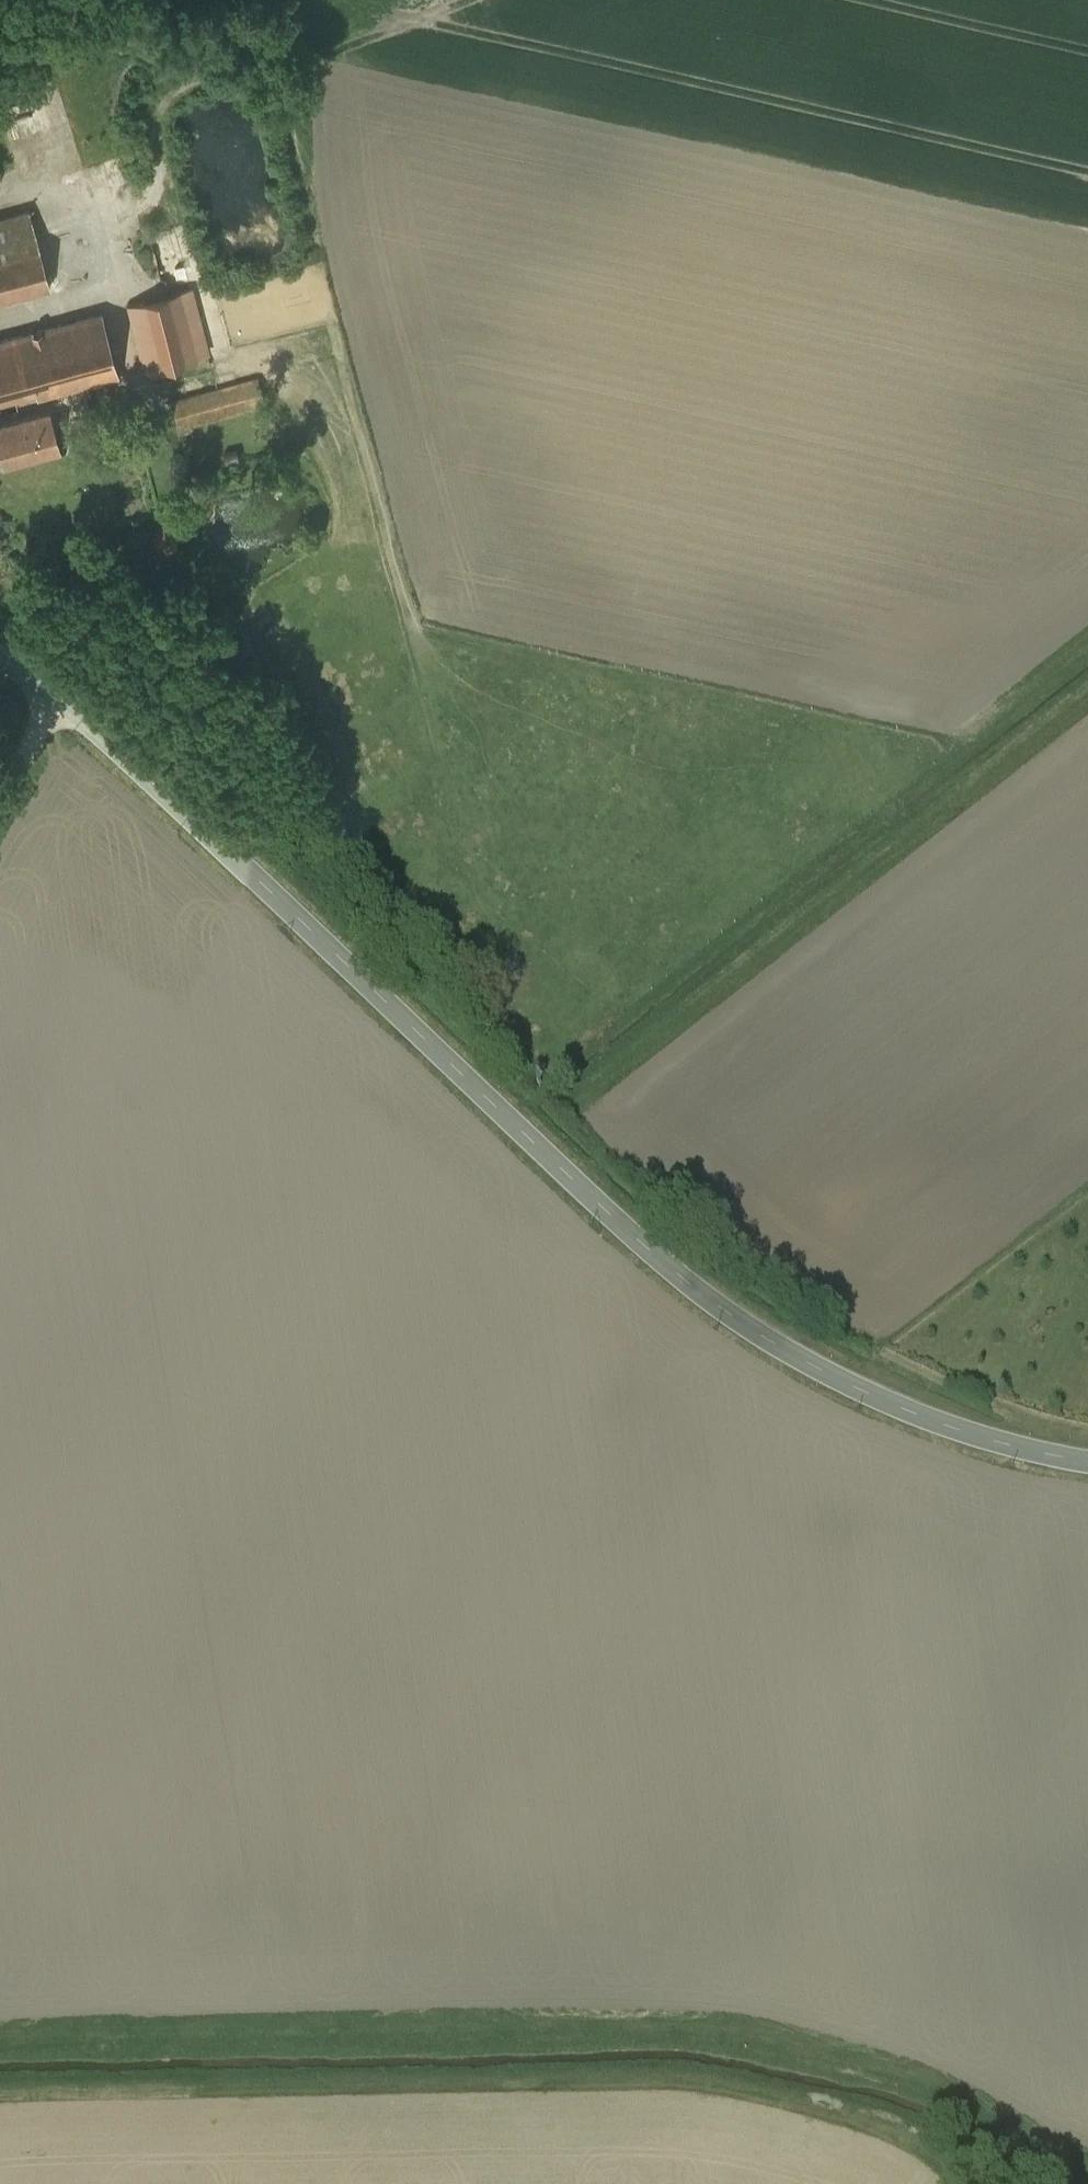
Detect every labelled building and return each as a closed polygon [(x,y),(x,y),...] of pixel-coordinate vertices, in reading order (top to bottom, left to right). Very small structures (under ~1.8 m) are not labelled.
[(0,217),(0,299),(50,285),(29,209),(0,217)] [(190,288),(128,304),(145,368),(207,351),(190,288)] [(0,338),(0,394),(34,385),(37,396),(118,373),(101,311),(0,338)] [(257,376),(170,400),(177,424),(264,400),(257,376)] [(0,415),(0,449),(2,457),(59,442),(48,402),(0,415)] [(181,549),(186,530),(165,524),(159,543),(181,549)]
